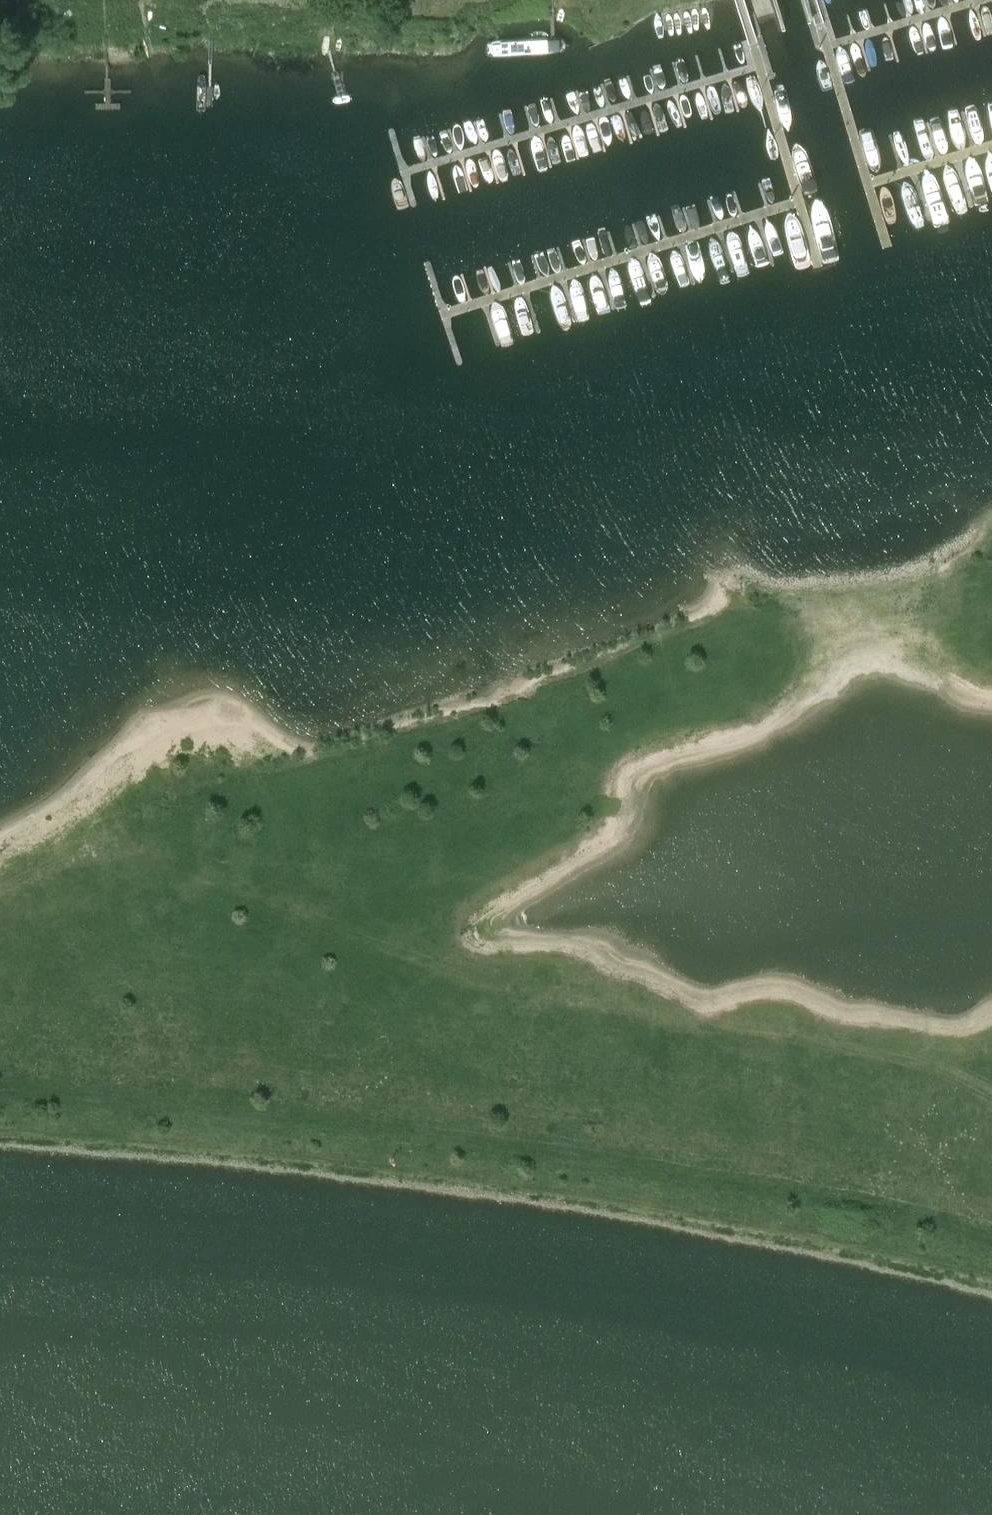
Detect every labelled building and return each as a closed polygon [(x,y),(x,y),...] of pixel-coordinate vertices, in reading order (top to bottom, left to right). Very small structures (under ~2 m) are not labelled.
[(575,36),(481,39),(481,66),(577,62),(575,36)]
